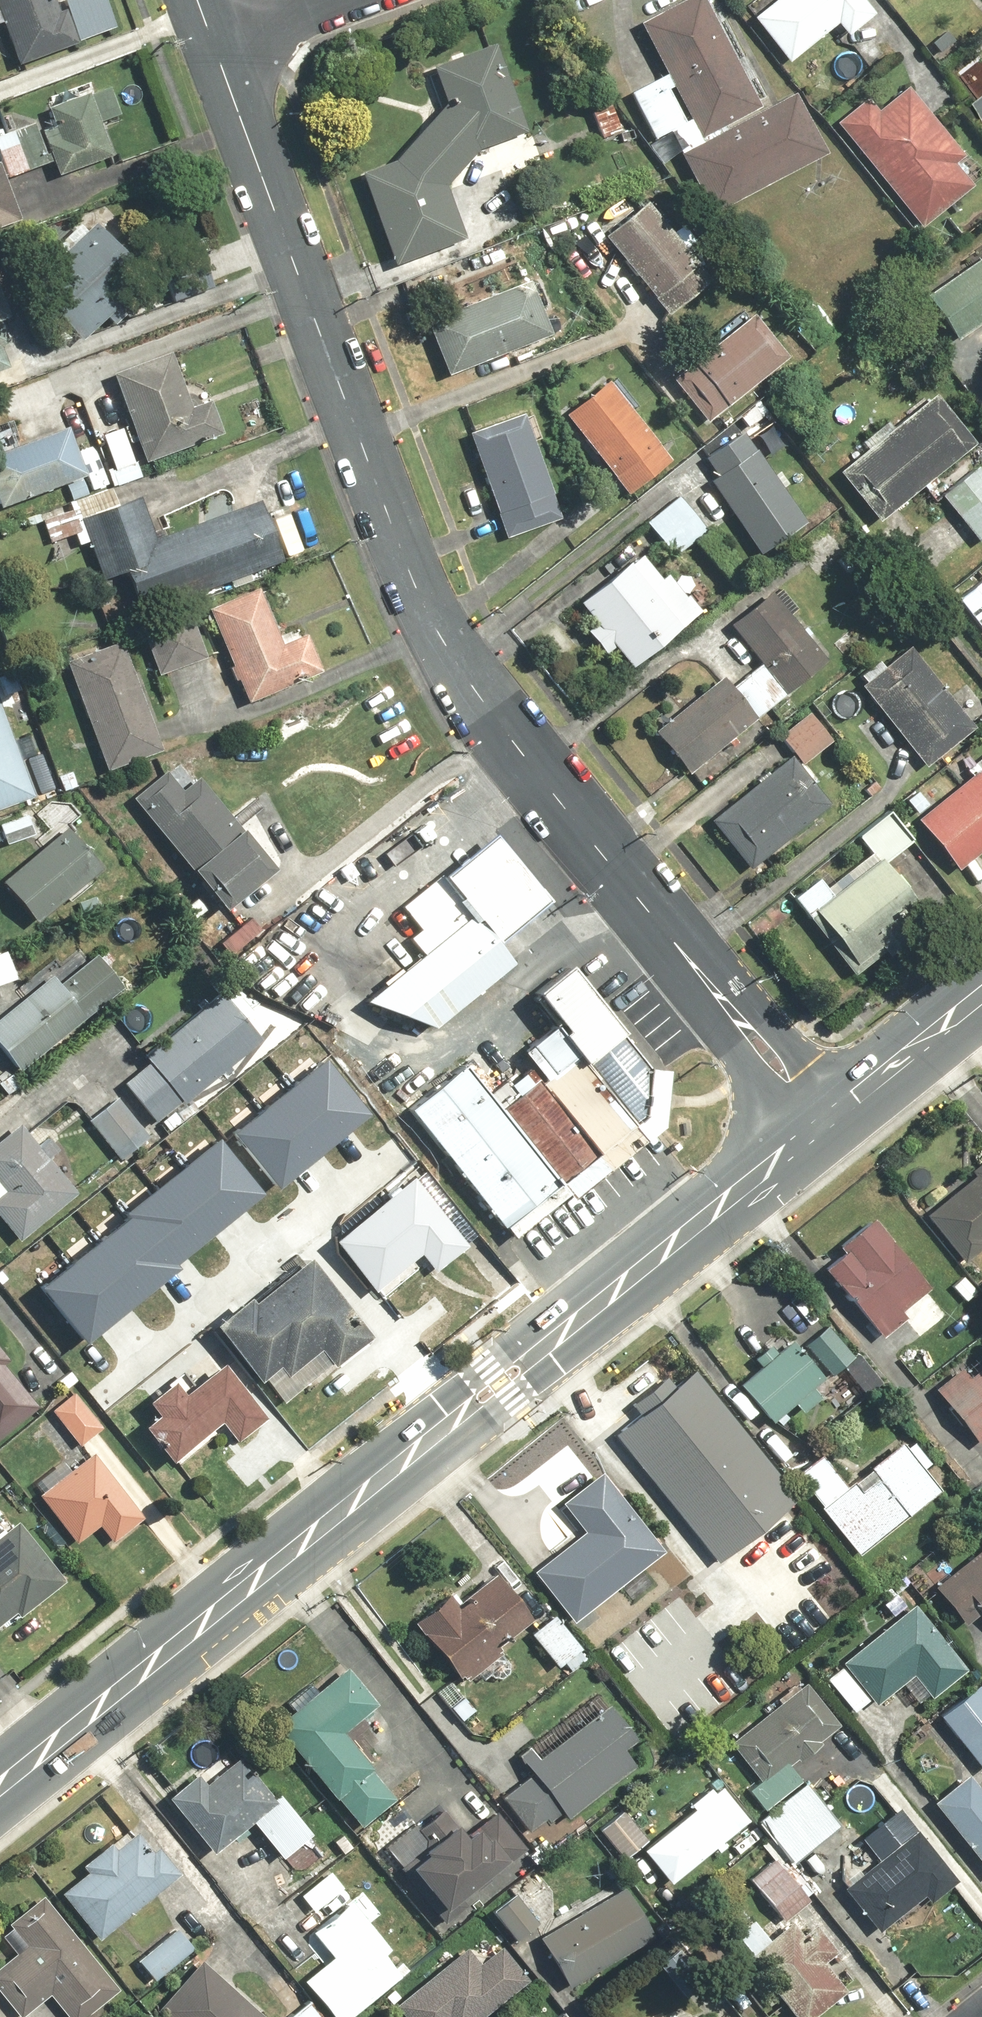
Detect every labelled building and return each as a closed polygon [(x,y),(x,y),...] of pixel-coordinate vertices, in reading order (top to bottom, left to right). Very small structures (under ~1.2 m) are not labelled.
[(19,67),(117,32),(105,0),(55,0),(54,1),(53,0),(0,0),(0,16),(19,67)] [(797,92),(762,111),(704,0),(685,0),(639,24),(665,75),(629,93),(655,143),(692,124),(701,142),(677,154),(709,218),(830,155),(797,92)] [(836,37),(842,44),(876,18),(862,0),(775,0),(752,18),(787,63),(834,26),(841,34),(836,37)] [(495,47),(433,68),(446,103),(392,164),(362,174),(394,269),(468,245),(448,186),(480,149),(525,133),(495,47)] [(959,78),(981,107),(981,60),(981,59),(959,78)] [(60,104),(48,108),(53,122),(39,126),(56,176),(114,157),(103,123),(120,117),(110,88),(96,93),(92,80),(56,92),(60,104)] [(867,97),(835,123),(922,228),(969,189),(965,184),(978,173),(909,90),(880,113),(867,97)] [(614,102),(591,113),(603,138),(626,127),(614,102)] [(0,134),(0,157),(8,178),(48,163),(33,122),(0,134)] [(20,220),(0,165),(0,227),(20,220)] [(710,274),(646,201),(602,240),(667,313),(710,274)] [(148,280),(89,217),(53,250),(59,256),(28,285),(80,342),(148,280)] [(928,300),(959,343),(981,326),(981,261),(928,300)] [(11,345),(0,316),(13,312),(0,276),(0,349),(11,345)] [(528,283),(426,323),(447,376),(549,335),(528,283)] [(786,356),(752,316),(674,381),(682,390),(689,384),(706,405),(698,412),(707,422),(714,416),(786,356)] [(112,378),(143,465),(223,437),(207,392),(189,399),(174,356),(112,378)] [(609,380),(564,416),(628,495),(672,459),(609,380)] [(972,443),(933,396),(893,429),(888,423),(860,445),(865,451),(838,474),(877,521),(972,443)] [(758,399),(735,418),(746,431),(769,413),(758,399)] [(526,415),(469,433),(504,540),(561,522),(526,415)] [(82,476),(63,427),(0,452),(0,509),(82,476)] [(125,427),(100,437),(113,469),(106,471),(112,485),(144,473),(125,427)] [(806,522),(742,432),(703,460),(717,479),(708,485),(758,556),(806,522)] [(976,466),(938,498),(977,547),(981,543),(981,473),(976,466)] [(144,498),(81,521),(103,582),(125,574),(140,615),(285,562),(263,501),(231,513),(233,499),(232,498),(232,497),(231,496),(231,495),(230,494),(229,493),(228,492),(228,491),(227,491),(226,490),(225,490),(224,490),(223,489),(222,489),(221,489),(220,489),(219,489),(218,489),(217,489),(216,490),(215,490),(214,491),(213,491),(212,492),(211,492),(211,493),(210,494),(209,495),(209,496),(208,496),(208,497),(208,498),(207,499),(207,500),(205,522),(159,539),(144,498)] [(706,530),(677,497),(645,525),(673,558),(706,530)] [(74,511),(43,519),(50,545),(81,536),(74,511)] [(632,671),(701,614),(668,574),(660,581),(639,555),(577,606),(593,626),(586,632),(605,656),(614,648),(632,671)] [(960,600),(981,628),(981,582),(960,600)] [(280,635),(261,589),(206,612),(246,706),(322,673),(302,625),(280,635)] [(827,661),(771,592),(729,627),(734,634),(725,642),(741,661),(751,653),(786,695),(827,661)] [(207,659),(190,612),(140,630),(157,677),(207,659)] [(121,641),(65,662),(105,772),(161,752),(121,641)] [(864,682),(860,686),(925,768),(976,728),(912,649),(886,669),(880,662),(861,678),(864,682)] [(758,665),(732,688),(758,719),(785,697),(758,665)] [(758,720),(721,677),(654,733),(691,777),(758,720)] [(34,801),(0,700),(0,812),(34,801)] [(833,741),(808,712),(778,737),(803,766),(833,741)] [(832,805),(790,756),(711,824),(753,872),(832,805)] [(974,764),(979,770),(916,820),(957,870),(981,850),(981,758),(974,764)] [(176,762),(130,800),(223,911),(272,870),(197,781),(194,784),(176,762)] [(35,833),(29,815),(0,825),(0,832),(4,844),(35,833)] [(102,866),(66,826),(1,885),(37,924),(102,866)] [(544,894),(492,828),(435,876),(485,939),(544,894)] [(855,963),(921,909),(905,890),(909,887),(899,875),(895,878),(881,861),(833,900),(818,882),(795,901),(808,918),(814,912),(855,963)] [(502,960),(485,939),(435,876),(401,903),(430,939),(366,990),(427,1020),(502,960)] [(16,981),(7,951),(0,954),(0,986),(16,981)] [(114,987),(89,958),(61,982),(45,963),(15,989),(22,997),(0,1016),(0,1048),(19,1070),(114,987)] [(564,1025),(558,1028),(644,1133),(662,1119),(666,1067),(649,1067),(567,962),(535,987),(564,1025)] [(242,1018),(252,1011),(237,993),(228,1001),(223,995),(143,1059),(147,1064),(123,1083),(153,1122),(178,1101),(181,1105),(260,1041),(242,1018)] [(547,1077),(540,1082),(606,1164),(644,1133),(558,1028),(553,1022),(522,1047),(547,1077)] [(236,1133),(281,1189),(372,1115),(327,1060),(236,1133)] [(510,1235),(566,1190),(499,1105),(463,1061),(406,1106),(510,1235)] [(569,1194),(606,1164),(540,1082),(535,1076),(499,1105),(566,1190),(569,1194)] [(87,1121),(112,1151),(127,1138),(130,1142),(145,1130),(117,1096),(87,1121)] [(75,1196),(49,1161),(60,1153),(50,1139),(39,1147),(22,1125),(0,1141),(0,1223),(14,1241),(75,1196)] [(257,1191),(216,1141),(42,1281),(83,1331),(257,1191)] [(973,1176),(923,1215),(962,1265),(981,1250),(981,1157),(967,1169),(973,1176)] [(310,1216),(363,1286),(418,1245),(435,1267),(460,1248),(404,1175),(363,1205),(349,1187),(310,1216)] [(933,1289),(869,1217),(837,1246),(843,1253),(824,1270),(881,1335),(933,1289)] [(212,1324),(260,1381),(278,1366),(287,1377),(318,1351),(333,1369),(373,1335),(307,1255),(254,1299),(250,1293),(212,1324)] [(965,1273),(949,1285),(964,1307),(981,1294),(965,1273)] [(851,1356),(829,1325),(804,1343),(827,1374),(851,1356)] [(824,1379),(793,1339),(788,1343),(781,1334),(753,1356),(761,1366),(738,1384),(767,1422),(791,1403),(799,1414),(820,1397),(812,1387),(824,1379)] [(41,1405),(32,1394),(43,1384),(28,1367),(17,1376),(0,1355),(0,1439),(41,1405)] [(939,1398),(979,1444),(981,1441),(981,1361),(939,1398)] [(266,1415),(223,1362),(192,1387),(182,1374),(148,1401),(156,1411),(143,1422),(177,1465),(206,1441),(203,1437),(222,1423),(235,1439),(266,1415)] [(686,1367),(611,1430),(721,1561),(797,1497),(686,1367)] [(100,1426),(72,1393),(51,1411),(79,1444),(100,1426)] [(856,1555),(938,1488),(923,1468),(930,1462),(915,1443),(907,1449),(900,1441),(844,1487),(818,1454),(795,1473),(819,1504),(817,1506),(856,1555)] [(41,1491),(37,1495),(75,1543),(98,1525),(112,1543),(145,1517),(93,1451),(70,1469),(64,1461),(35,1484),(41,1491)] [(665,1549),(600,1471),(560,1505),(581,1530),(532,1571),(593,1644),(612,1629),(594,1607),(619,1586),(633,1603),(657,1584),(643,1567),(665,1549)] [(15,1520),(2,1531),(0,1528),(0,1620),(12,1610),(16,1615),(62,1578),(15,1520)] [(934,1588),(964,1625),(981,1611),(981,1549),(934,1588)] [(448,1593),(415,1621),(463,1686),(479,1674),(479,1675),(480,1677),(481,1677),(482,1678),(484,1679),(485,1680),(486,1680),(488,1681),(489,1681),(490,1681),(492,1681),(493,1681),(495,1681),(496,1680),(497,1680),(499,1679),(500,1678),(501,1677),(502,1676),(503,1675),(504,1674),(504,1673),(505,1672),(505,1670),(506,1669),(506,1667),(506,1666),(506,1665),(506,1663),(505,1662),(505,1661),(504,1659),(503,1658),(503,1657),(502,1656),(497,1649),(532,1619),(493,1575),(458,1605),(448,1593)] [(967,1666),(912,1601),(840,1661),(842,1664),(826,1678),(854,1711),(868,1699),(873,1705),(900,1682),(916,1702),(924,1695),(928,1699),(967,1666)] [(590,1652),(554,1613),(529,1636),(558,1667),(562,1663),(570,1671),(590,1652)] [(340,1802),(361,1828),(393,1802),(370,1773),(374,1770),(343,1732),(378,1704),(349,1666),(313,1695),(308,1688),(288,1703),(294,1710),(276,1725),(338,1803),(340,1802)] [(775,1699),(778,1703),(730,1741),(759,1779),(747,1789),(764,1811),(801,1781),(788,1764),(797,1756),(800,1760),(822,1743),(820,1740),(840,1723),(807,1682),(800,1688),(795,1682),(775,1699)] [(977,1686),(939,1716),(981,1770),(981,1692),(977,1686)] [(562,1817),(629,1765),(619,1752),(639,1737),(610,1700),(536,1757),(528,1746),(515,1757),(527,1773),(499,1795),(529,1834),(558,1811),(562,1817)] [(282,1858),(284,1857),(296,1871),(320,1851),(309,1836),(312,1833),(278,1793),(274,1796),(240,1755),(207,1783),(198,1772),(167,1798),(212,1851),(230,1835),(235,1842),(255,1825),(282,1858)] [(969,1774),(933,1804),(981,1863),(981,1790),(969,1774)] [(721,1842),(748,1820),(716,1782),(688,1805),(692,1811),(644,1850),(671,1883),(714,1849),(717,1853),(725,1846),(721,1842)] [(839,1826),(806,1783),(756,1821),(768,1837),(763,1841),(780,1863),(788,1857),(792,1863),(839,1826)] [(462,1898),(522,1846),(493,1811),(466,1835),(440,1805),(414,1828),(425,1840),(417,1847),(422,1853),(406,1867),(439,1906),(432,1912),(443,1925),(467,1904),(462,1898)] [(956,1881),(897,1808),(860,1837),(879,1860),(844,1888),(879,1931),(922,1897),(928,1904),(956,1881)] [(647,1838),(621,1809),(599,1829),(625,1858),(647,1838)] [(98,1939),(179,1872),(155,1843),(149,1848),(135,1831),(114,1847),(110,1841),(78,1867),(84,1874),(61,1893),(98,1939)] [(782,1870),(773,1859),(749,1879),(783,1919),(812,1894),(788,1865),(782,1870)] [(341,1883),(327,1868),(298,1896),(312,1911),(341,1883)] [(651,1933),(621,1885),(537,1937),(567,1985),(651,1933)] [(362,1889),(310,1931),(332,1957),(301,1982),(312,1996),(286,2016),(347,2016),(399,1975),(373,1944),(393,1928),(362,1889)] [(539,1921),(515,1892),(491,1912),(515,1940),(539,1921)] [(84,1946),(75,1954),(70,1954),(69,1954),(68,1954),(67,1954),(66,1953),(65,1952),(64,1951),(64,1950),(63,1949),(63,1948),(63,1947),(63,1946),(64,1946),(64,1945),(64,1944),(65,1944),(65,1943),(76,1934),(44,1895),(8,1924),(11,1928),(1,1937),(15,1954),(0,1966),(0,1993),(20,2016),(23,2016),(49,1995),(68,2016),(86,2016),(120,1988),(84,1946)] [(791,1921),(747,1955),(795,2016),(810,2016),(845,1990),(822,1960),(835,1951),(815,1925),(803,1935),(791,1921)] [(193,1945),(177,1926),(137,1959),(154,1978),(193,1945)] [(466,1947),(391,2005),(401,2016),(481,2016),(527,1981),(500,1946),(479,1963),(466,1947)] [(205,1960),(160,2005),(172,2016),(260,2016),(205,1960)] [(525,2008),(515,2016),(533,2016),(525,2008)]
